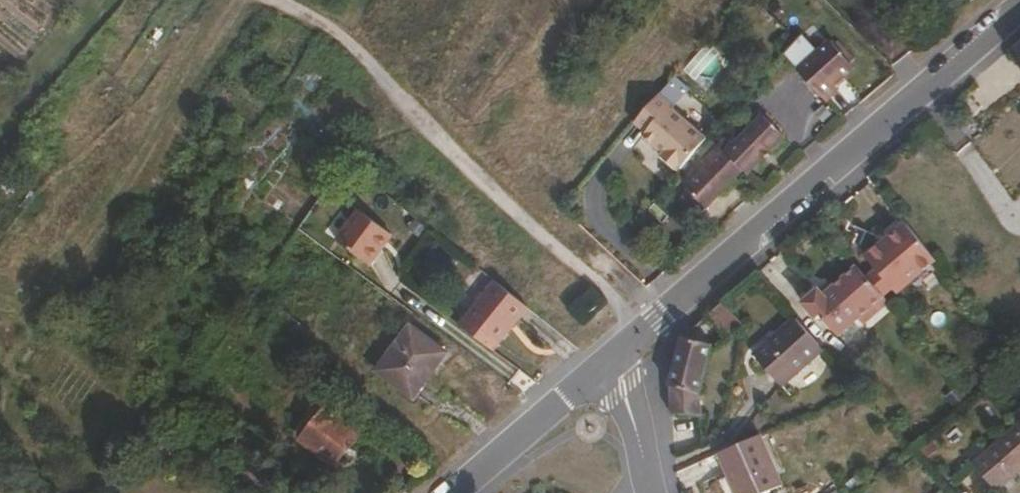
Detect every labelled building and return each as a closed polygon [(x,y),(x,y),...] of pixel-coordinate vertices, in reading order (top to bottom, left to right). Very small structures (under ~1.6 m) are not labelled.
[(848,65),(821,39),(811,50),(794,35),(777,55),(823,100),(833,90),(829,86),(848,65)] [(696,81),(718,54),(704,43),(682,70),(696,81)] [(1010,54),(1019,67),(1019,45),(1010,54)] [(704,87),(726,60),(718,54),(696,81),(704,87)] [(645,142),(671,110),(673,108),(656,94),(631,124),(643,132),(639,137),(645,142)] [(705,138),(671,110),(645,142),(659,153),(657,157),(673,170),(674,168),(678,171),(705,138)] [(747,175),(784,135),(761,114),(725,154),(742,171),(747,175)] [(700,217),(742,171),(725,154),(717,147),(703,163),(708,166),(679,199),(700,217)] [(384,250),(391,240),(360,216),(337,247),(371,272),(386,252),(384,250)] [(934,264),(902,224),(862,257),(871,268),(888,289),(889,290),(900,280),(905,286),(934,264)] [(888,289),(871,268),(861,276),(879,296),(888,289)] [(858,322),(883,300),(879,296),(861,276),(856,270),(823,299),(817,294),(802,307),(816,323),(821,319),(838,339),(858,322)] [(893,295),(905,286),(900,280),(889,290),(893,295)] [(497,346),(524,309),(490,282),(462,321),(497,346)] [(864,329),(889,307),(883,300),(858,322),(864,329)] [(699,393),(711,345),(702,341),(718,327),(726,336),(742,325),(723,303),(680,339),(668,391),(669,408),(701,416),(699,393)] [(600,313),(593,305),(584,314),(591,321),(600,313)] [(823,352),(794,318),(752,355),(782,389),(823,352)] [(497,346),(462,321),(458,327),(493,353),(497,346)] [(414,402),(445,355),(408,330),(376,376),(414,402)] [(360,438),(339,421),(346,412),(334,402),(300,444),(333,471),(360,438)] [(1019,422),(972,463),(994,490),(1019,467),(1019,424),(1019,422)] [(756,439),(717,456),(733,492),(766,492),(778,488),(756,439)]
